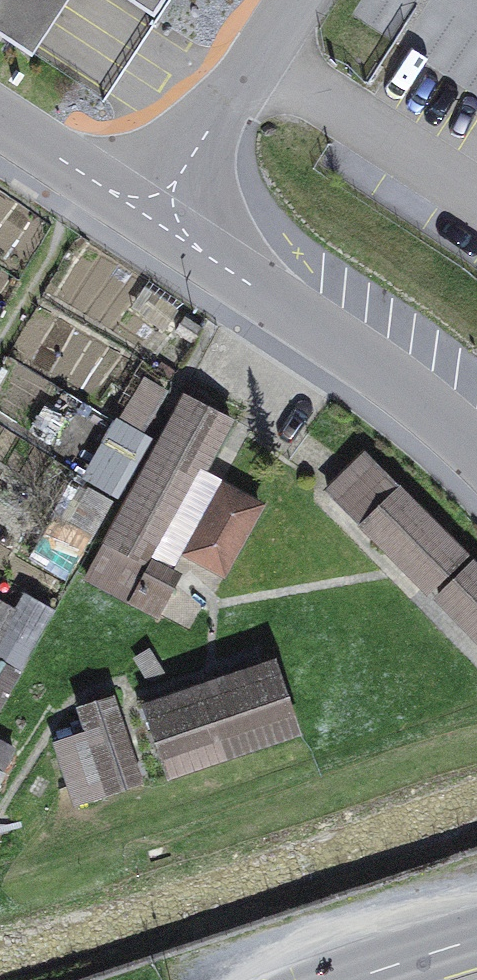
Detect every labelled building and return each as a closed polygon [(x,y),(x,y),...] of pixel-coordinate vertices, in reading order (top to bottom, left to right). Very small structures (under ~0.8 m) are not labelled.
[(9,42),(37,0),(0,0),(0,36),(9,42)] [(68,0),(37,0),(9,42),(31,57),(68,0)] [(154,18),(166,0),(126,0),(154,18)] [(133,487),(187,382),(154,365),(100,470),(133,487)] [(87,576),(132,601),(147,573),(230,423),(185,398),(87,576)] [(328,491),(428,591),(464,555),(365,455),(328,491)] [(224,487),(188,553),(223,572),(259,506),(224,487)] [(476,637),(476,570),(472,566),(439,599),(476,637)] [(147,573),(132,601),(157,615),(172,586),(147,573)] [(0,592),(0,639),(36,658),(63,606),(7,578),(0,592)] [(146,706),(170,775),(297,733),(273,663),(146,706)] [(56,742),(77,806),(141,785),(112,698),(79,709),(86,732),(56,742)]
